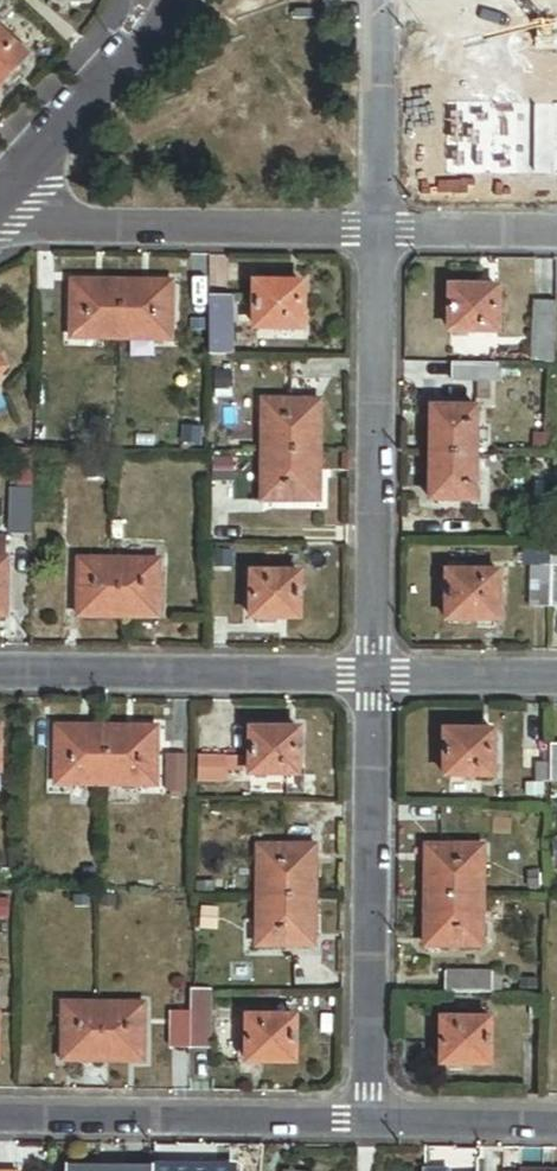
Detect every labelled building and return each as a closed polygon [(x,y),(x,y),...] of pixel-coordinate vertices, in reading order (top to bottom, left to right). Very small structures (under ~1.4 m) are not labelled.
[(89,1),(45,1),(45,7),(46,10),(47,12),(51,15),(84,15),(87,14),(88,12),(89,1)] [(31,58),(0,30),(0,92),(31,58)] [(121,340),(122,285),(73,285),(73,339),(121,340)] [(172,285),(122,285),(121,340),(171,340),(172,285)] [(305,286),(256,286),(257,330),(304,331),(305,286)] [(498,289),(452,288),(451,332),(498,332),(498,289)] [(234,298),(209,297),(210,357),(233,358),(234,298)] [(555,364),(556,303),(535,303),(534,364),(555,364)] [(203,318),(183,317),(182,356),(202,356),(203,318)] [(452,365),(452,383),(500,383),(500,365),(452,365)] [(255,421),(264,421),(264,404),(247,404),(247,425),(255,425),(255,421)] [(264,421),(263,453),(320,454),(321,404),(264,404),(264,421)] [(433,410),(432,456),(475,457),(476,411),(433,410)] [(19,430),(7,434),(11,446),(23,443),(19,430)] [(320,454),(263,453),(263,501),(319,502),(320,454)] [(475,457),(432,456),(431,502),(475,503),(475,457)] [(232,460),(213,460),(214,482),(232,482),(232,460)] [(69,508),(68,545),(93,545),(93,520),(81,520),(81,508),(69,508)] [(209,550),(209,565),(229,566),(229,550),(209,550)] [(552,553),(538,552),(537,563),(551,563),(552,553)] [(551,609),(551,563),(537,563),(532,562),(531,609),(551,609)] [(80,618),(128,619),(128,593),(119,593),(119,589),(111,589),(111,564),(80,563),(80,618)] [(159,565),(112,564),(111,564),(111,589),(119,589),(119,593),(128,593),(128,619),(159,619),(159,565)] [(255,566),(255,576),(281,576),(282,566),(255,566)] [(282,566),(281,576),(300,577),(300,566),(282,566)] [(498,574),(448,574),(448,621),(498,622),(498,574)] [(281,576),(255,576),(254,576),(254,620),(300,621),(300,577),(281,576)] [(107,731),(58,730),(58,785),(107,785),(107,731)] [(156,731),(107,731),(107,785),(138,786),(138,794),(154,795),(154,786),(156,786),(156,784),(156,731)] [(252,732),(252,776),(271,776),(299,777),(299,732),(252,732)] [(494,734),(446,734),(447,778),(493,778),(494,734)] [(187,751),(170,751),(170,774),(187,774),(187,751)] [(551,783),(552,755),(544,755),(544,765),(537,765),(537,783),(551,783)] [(271,776),(252,776),(252,791),(271,791),(271,776)] [(526,785),(526,798),(543,798),(543,785),(526,785)] [(260,848),(260,897),(315,898),(316,849),(260,848)] [(427,897),(482,898),(483,849),(427,849),(427,897)] [(492,879),(490,890),(500,892),(502,881),(492,879)] [(315,898),(260,897),(260,947),(315,947),(315,898)] [(481,948),(482,898),(427,897),(427,899),(426,947),(481,948)] [(210,923),(242,923),(243,906),(210,905),(210,923)] [(493,976),(493,974),(446,974),(446,996),(493,996),(493,995),(493,976)] [(493,995),(502,995),(503,976),(493,976),(493,995)] [(518,992),(538,992),(539,980),(519,980),(518,992)] [(214,992),(191,992),(191,1008),(214,1007),(214,992)] [(144,1008),(65,1007),(65,1061),(143,1062),(144,1008)] [(214,1007),(191,1008),(191,1051),(214,1051),(214,1007)] [(191,1051),(191,1008),(170,1008),(170,1051),(191,1051)] [(296,1020),(249,1019),(249,1064),(296,1064),(296,1020)] [(491,1022),(444,1022),(444,1066),(491,1066),(491,1022)]
